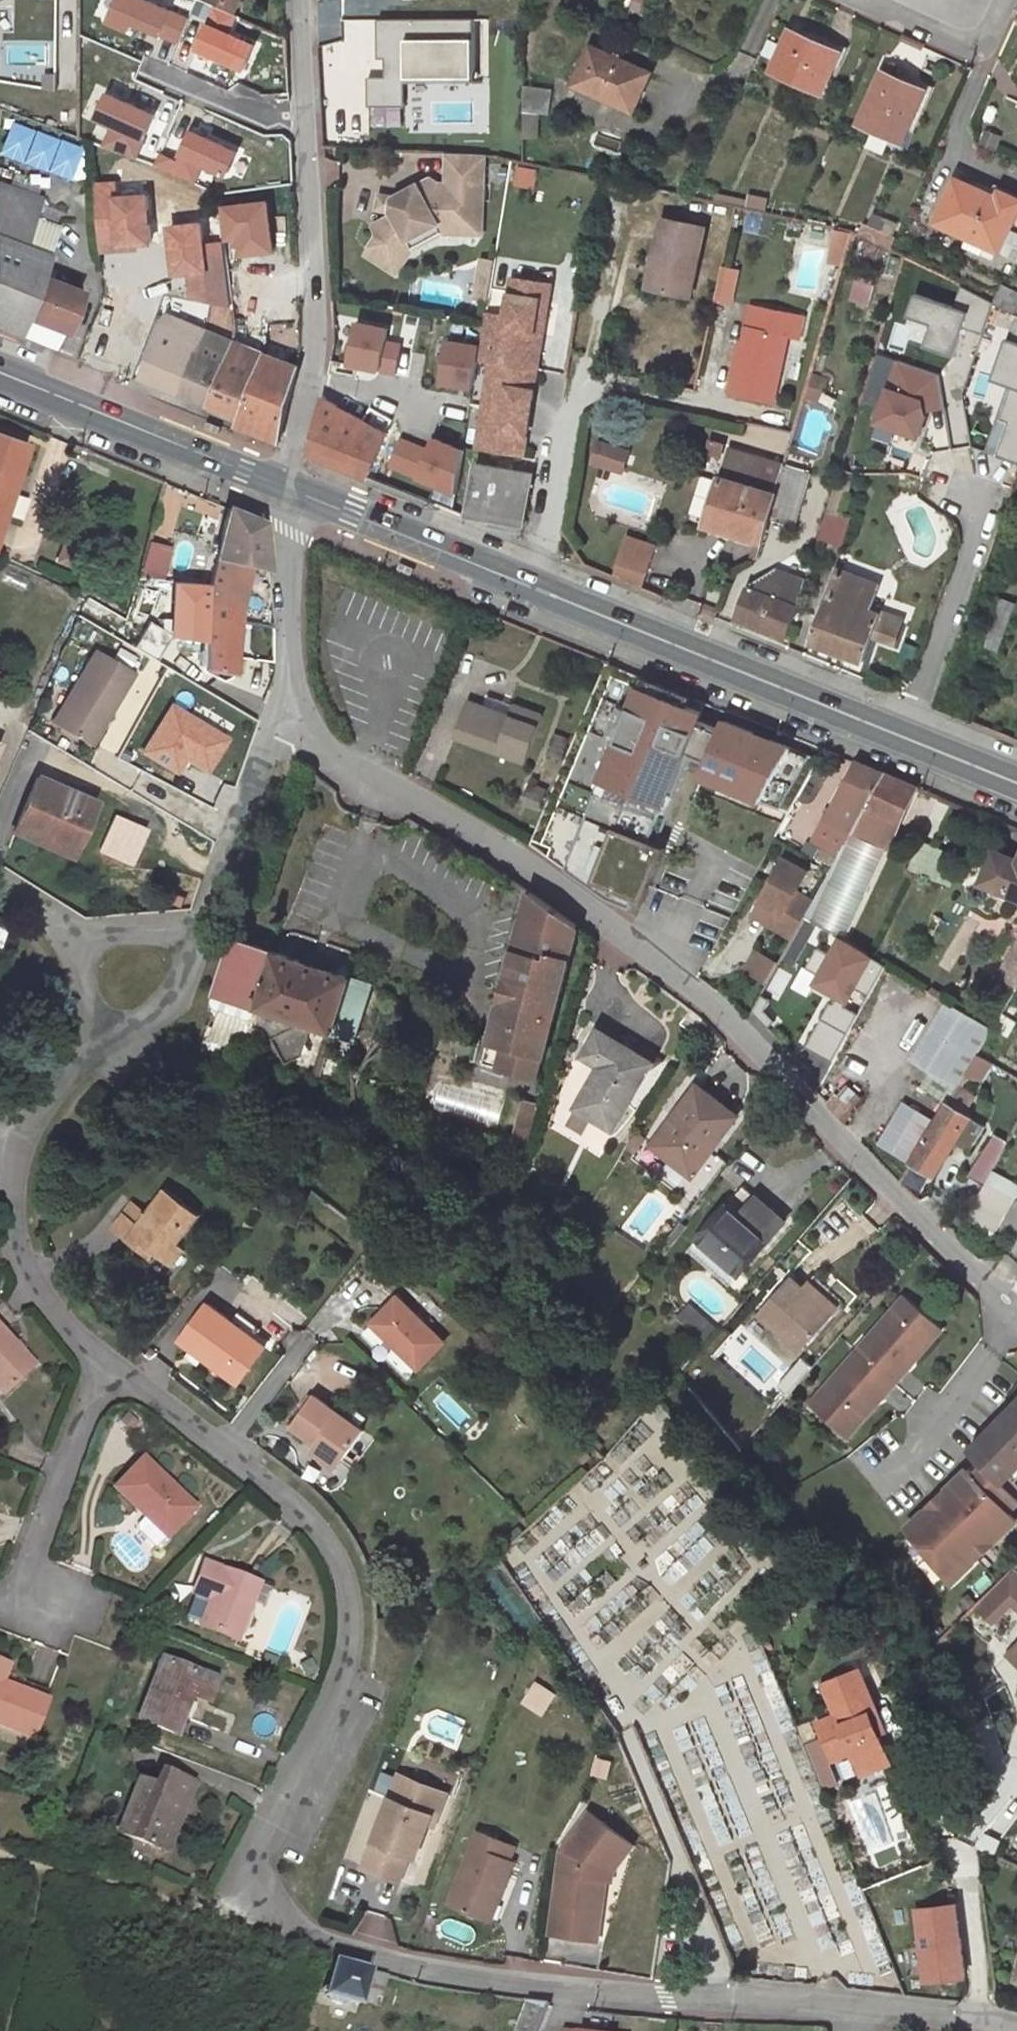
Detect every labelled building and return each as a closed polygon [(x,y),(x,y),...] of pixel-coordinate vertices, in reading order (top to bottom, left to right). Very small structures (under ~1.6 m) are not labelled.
[(237,8),(241,0),(220,0),(237,8)] [(623,6),(645,14),(649,0),(625,0),(623,6)] [(772,71),(822,93),(839,54),(809,40),(809,39),(791,30),(772,71)] [(809,40),(839,54),(842,47),(812,34),(809,39),(809,40)] [(650,73),(591,47),(574,85),(633,112),(650,73)] [(376,56),(318,59),(321,122),(379,120),(376,56)] [(883,72),(859,123),(875,130),(868,146),(882,152),(886,142),(889,137),(902,143),(924,95),(898,83),(899,79),(883,72)] [(889,137),(886,142),(905,151),(934,88),(902,73),(899,79),(898,83),(924,95),(902,143),(889,137)] [(549,115),(552,89),(524,85),(524,139),(539,138),(540,114),(549,115)] [(80,139),(4,124),(0,145),(0,160),(73,174),(80,139)] [(434,187),(430,178),(394,198),(393,199),(390,209),(391,211),(393,214),(373,225),(378,234),(366,253),(396,273),(412,248),(440,232),(481,234),(484,158),(448,156),(447,185),(438,184),(434,187)] [(952,202),(961,182),(955,179),(946,200),(952,202)] [(1016,257),(1016,200),(1006,195),(1000,206),(993,203),(996,198),(961,182),(952,202),(946,200),(937,220),(1016,257)] [(40,277),(48,256),(24,247),(34,218),(41,199),(0,185),(0,329),(53,350),(61,331),(65,333),(81,293),(40,277)] [(1000,206),(1006,195),(999,192),(996,198),(993,203),(1000,206)] [(716,201),(765,211),(767,199),(749,195),(748,200),(717,194),(716,201)] [(393,199),(394,198),(380,195),(377,207),(391,211),(390,209),(393,199)] [(34,218),(24,247),(48,256),(59,226),(34,218)] [(690,297),(705,227),(663,218),(655,256),(658,257),(653,282),(651,289),(690,297)] [(860,234),(890,248),(895,238),(864,224),(860,234)] [(440,232),(412,248),(396,273),(366,253),(361,260),(398,285),(418,255),(442,241),(481,243),(481,234),(440,232)] [(653,282),(658,257),(655,256),(649,255),(643,280),(653,282)] [(488,299),(495,259),(481,257),(475,297),(488,299)] [(547,306),(549,288),(511,281),(505,319),(485,316),(477,363),(490,365),(475,454),(521,462),(535,373),(541,339),(532,337),(538,304),(547,306)] [(217,304),(232,304),(230,287),(216,289),(217,304)] [(214,325),(235,333),(235,330),(232,304),(217,304),(214,325)] [(804,316),(751,305),(741,351),(738,351),(730,393),(774,402),(787,336),(799,339),(804,316)] [(156,344),(167,316),(153,310),(142,339),(156,344)] [(143,379),(177,392),(190,357),(200,361),(211,334),(210,333),(183,322),(167,316),(156,344),(149,363),(143,379)] [(346,369),(397,374),(400,340),(385,339),(386,324),(350,320),(346,369)] [(190,357),(177,392),(208,404),(233,342),(235,333),(214,325),(210,333),(211,334),(200,361),(190,357)] [(473,388),(476,341),(442,339),(439,386),(473,388)] [(149,363),(156,344),(144,340),(137,358),(149,363)] [(233,342),(208,404),(241,417),(238,426),(279,442),(298,367),(233,342)] [(809,375),(803,395),(819,401),(825,379),(809,375)] [(309,455),(367,478),(386,433),(363,421),(323,398),(309,455)] [(370,408),(363,421),(386,433),(389,435),(396,423),(370,408)] [(0,435),(0,521),(26,444),(0,435)] [(430,436),(427,446),(398,436),(386,470),(451,493),(467,449),(430,436)] [(708,452),(719,456),(723,444),(711,440),(708,452)] [(596,463),(620,470),(626,451),(601,443),(596,463)] [(756,541),(762,543),(769,519),(783,466),(783,465),(729,448),(706,526),(756,541)] [(524,525),(533,473),(476,463),(468,507),(491,511),(490,519),(510,523),(510,524),(524,525)] [(794,526),(809,474),(783,466),(769,519),(794,526)] [(839,468),(836,482),(850,486),(854,472),(839,468)] [(209,492),(211,487),(196,481),(194,486),(209,492)] [(850,486),(836,482),(831,496),(846,500),(850,486)] [(846,500),(831,496),(819,538),(843,545),(852,516),(842,513),(846,500)] [(263,521),(228,507),(217,554),(251,563),(262,560),(264,567),(267,568),(263,521)] [(467,515),(490,519),(491,511),(468,507),(467,515)] [(626,537),(617,562),(647,573),(656,547),(626,537)] [(762,543),(756,541),(750,562),(758,558),(762,543)] [(170,548),(147,543),(139,577),(162,580),(170,548)] [(217,554),(212,552),(211,557),(200,555),(194,583),(209,585),(217,554)] [(251,563),(217,554),(209,585),(201,614),(238,620),(255,623),(261,624),(262,612),(246,610),(240,608),(251,563)] [(240,608),(246,610),(257,565),(251,563),(240,608)] [(747,586),(736,618),(787,638),(805,581),(774,569),(747,586)] [(836,569),(811,642),(864,660),(873,634),(895,641),(903,620),(871,609),(880,584),(836,569)] [(201,614),(209,585),(194,583),(162,580),(139,577),(137,577),(126,621),(202,666),(234,673),(238,620),(201,614)] [(999,652),(1015,603),(998,597),(982,646),(999,652)] [(251,674),(255,623),(238,620),(234,673),(251,674)] [(102,713),(107,717),(132,673),(95,651),(54,722),(86,741),(102,713)] [(623,703),(608,739),(617,742),(566,869),(608,899),(620,904),(624,894),(635,899),(643,903),(666,847),(657,844),(650,841),(660,818),(667,821),(693,756),(707,762),(701,776),(790,812),(820,759),(771,739),(766,752),(755,749),(749,746),(754,732),(724,720),(722,726),(701,717),(703,711),(689,706),(693,696),(644,676),(640,687),(632,707),(623,703)] [(640,687),(631,683),(623,703),(632,707),(640,687)] [(454,737),(526,762),(543,715),(487,696),(483,707),(467,701),(454,737)] [(86,741),(92,744),(107,717),(102,713),(86,741)] [(170,788),(189,741),(139,719),(120,766),(170,788)] [(771,739),(754,732),(749,746),(755,749),(766,752),(771,739)] [(549,754),(561,758),(568,740),(556,735),(549,754)] [(886,774),(864,765),(832,822),(826,820),(814,841),(840,855),(886,774)] [(150,808),(159,788),(115,769),(107,793),(123,799),(149,808),(150,808)] [(917,786),(886,774),(804,919),(836,933),(833,940),(842,944),(845,938),(846,938),(917,786)] [(17,822),(76,848),(96,803),(37,777),(17,822)] [(530,784),(522,802),(538,809),(546,790),(530,784)] [(220,812),(225,800),(208,792),(203,805),(220,812)] [(125,864),(149,808),(123,799),(102,853),(125,864)] [(657,844),(667,821),(660,818),(650,841),(657,844)] [(17,822),(13,831),(72,857),(76,848),(17,822)] [(935,847),(921,841),(909,869),(923,874),(935,847)] [(949,853),(935,847),(923,874),(938,881),(945,862),(949,853)] [(997,857),(988,881),(1016,893),(1016,865),(997,857)] [(765,923),(792,938),(813,901),(796,892),(807,871),(784,859),(760,901),(773,908),(765,923)] [(945,862),(938,881),(951,887),(958,868),(945,862)] [(169,901),(180,905),(183,897),(173,892),(169,901)] [(579,928),(530,892),(489,1043),(543,1058),(579,928)] [(624,894),(620,904),(631,908),(635,899),(624,894)] [(836,933),(804,919),(792,938),(757,1002),(788,1020),(836,933)] [(215,993),(224,996),(312,1026),(352,1040),(371,984),(327,969),(329,961),(326,954),(312,949),(305,953),(302,961),(234,938),(215,993)] [(998,975),(1016,986),(1016,944),(998,975)] [(312,1026),(224,996),(218,1015),(224,1017),(221,1027),(210,1023),(206,1033),(234,1042),(237,1034),(242,1035),(255,1026),(264,1029),(273,1048),(278,1046),(286,1064),(302,1056),(303,1054),(310,1051),(307,1044),(312,1026)] [(947,1102),(992,1029),(947,1002),(912,1060),(932,1072),(922,1087),(947,1102)] [(605,1026),(599,1029),(619,1042),(619,1035),(605,1026)] [(649,1069),(653,1063),(635,1051),(619,1042),(599,1029),(583,1055),(600,1066),(598,1070),(601,1072),(594,1084),(591,1082),(575,1107),(576,1108),(591,1117),(613,1130),(649,1069)] [(538,1078),(543,1058),(489,1043),(484,1064),(538,1078)] [(653,1063),(649,1069),(664,1059),(647,1049),(635,1051),(653,1063)] [(598,1070),(591,1082),(594,1084),(601,1072),(598,1070)] [(737,1116),(697,1086),(651,1145),(691,1176),(737,1116)] [(536,1105),(525,1102),(512,1145),(524,1149),(536,1105)] [(971,1117),(947,1103),(911,1162),(935,1176),(971,1117)] [(583,1130),(591,1117),(576,1108),(568,1122),(583,1130)] [(969,1175),(985,1185),(986,1183),(993,1170),(1003,1151),(989,1143),(969,1175)] [(1014,1199),(1016,1197),(1016,1183),(993,1170),(986,1183),(1014,1199)] [(967,1216),(995,1231),(996,1231),(1014,1199),(986,1183),(985,1185),(967,1216)] [(754,1227),(770,1209),(742,1186),(727,1203),(754,1227)] [(178,1243),(200,1215),(165,1187),(147,1212),(132,1200),(110,1228),(139,1251),(143,1245),(153,1253),(168,1264),(182,1246),(178,1243)] [(739,1275),(785,1222),(770,1209),(754,1227),(727,1203),(697,1239),(739,1275)] [(991,1238),(995,1231),(967,1216),(964,1223),(991,1238)] [(139,1251),(149,1258),(153,1253),(143,1245),(139,1251)] [(182,1246),(168,1264),(172,1267),(186,1250),(182,1246)] [(792,1278),(758,1315),(799,1351),(831,1315),(803,1290),(804,1289),(792,1278)] [(804,1289),(803,1290),(831,1315),(837,1308),(810,1283),(804,1289)] [(418,1369),(444,1342),(398,1297),(372,1324),(418,1369)] [(232,1320),(208,1303),(179,1342),(191,1351),(187,1356),(199,1365),(203,1360),(236,1384),(265,1345),(254,1337),(232,1320)] [(704,1341),(715,1330),(688,1306),(678,1317),(704,1341)] [(900,1313),(894,1307),(883,1320),(890,1326),(900,1313)] [(238,1312),(232,1320),(254,1337),(260,1329),(238,1312)] [(883,1320),(857,1349),(895,1382),(913,1361),(908,1357),(927,1336),(900,1313),(890,1326),(883,1320)] [(3,1394),(33,1366),(0,1331),(0,1390),(3,1394)] [(908,1357),(913,1361),(931,1340),(927,1336),(908,1357)] [(895,1382),(857,1349),(831,1379),(838,1385),(827,1397),(854,1420),(872,1399),(876,1403),(895,1382)] [(831,1379),(820,1391),(827,1397),(838,1385),(831,1379)] [(342,1460),(363,1430),(313,1395),(290,1427),(314,1444),(315,1445),(317,1442),(342,1460)] [(872,1399),(854,1420),(858,1424),(876,1403),(872,1399)] [(1013,1405),(970,1450),(985,1466),(975,1475),(969,1469),(907,1530),(957,1580),(1016,1520),(1016,1509),(1015,1507),(1016,1505),(1016,1489),(1006,1478),(1011,1474),(1016,1467),(1016,1402),(1013,1405)] [(131,1430),(138,1424),(128,1414),(122,1421),(131,1430)] [(334,1471),(342,1460),(317,1442),(315,1445),(314,1444),(309,1452),(334,1471)] [(144,1517),(166,1537),(194,1508),(141,1459),(116,1485),(146,1514),(144,1516),(144,1517)] [(155,1548),(166,1537),(144,1517),(136,1525),(137,1530),(155,1548)] [(237,1639),(258,1584),(203,1562),(192,1593),(210,1599),(201,1626),(237,1639)] [(1012,1650),(1007,1654),(1016,1664),(1016,1655),(1012,1650)] [(216,1679),(161,1658),(138,1720),(175,1734),(182,1717),(191,1695),(208,1701),(216,1679)] [(32,1737),(46,1700),(21,1691),(0,1683),(7,1665),(0,1663),(0,1725),(32,1737)] [(829,1753),(841,1749),(850,1751),(851,1751),(858,1770),(889,1758),(871,1714),(877,1712),(860,1668),(823,1683),(836,1715),(817,1724),(829,1753)] [(46,1700),(50,1690),(25,1681),(21,1691),(46,1700)] [(523,1704),(543,1712),(553,1690),(533,1681),(523,1704)] [(182,1717),(175,1734),(182,1737),(189,1720),(182,1717)] [(851,1751),(850,1751),(841,1749),(829,1753),(831,1759),(851,1751)] [(118,1831),(166,1852),(193,1784),(161,1771),(155,1786),(138,1780),(118,1831)] [(402,1803),(411,1779),(400,1775),(390,1799),(402,1803)] [(390,1799),(364,1866),(400,1881),(410,1854),(416,1856),(432,1816),(438,1818),(448,1793),(411,1779),(402,1803),(390,1799)] [(625,1838),(589,1811),(561,1849),(550,1933),(598,1940),(606,1880),(606,1878),(596,1877),(597,1866),(604,1867),(625,1838)] [(514,1846),(477,1831),(448,1904),(485,1919),(496,1891),(501,1893),(514,1862),(509,1860),(514,1846)] [(606,1878),(606,1880),(612,1880),(614,1871),(633,1844),(625,1838),(604,1867),(597,1866),(596,1877),(606,1878)] [(386,1975),(334,1961),(327,1987),(324,1986),(322,1988),(323,1991),(325,1992),(324,1995),(359,2004),(359,2000),(378,2006),(386,1975)] [(528,2000),(516,2030),(539,2030),(550,2003),(528,2000)]
